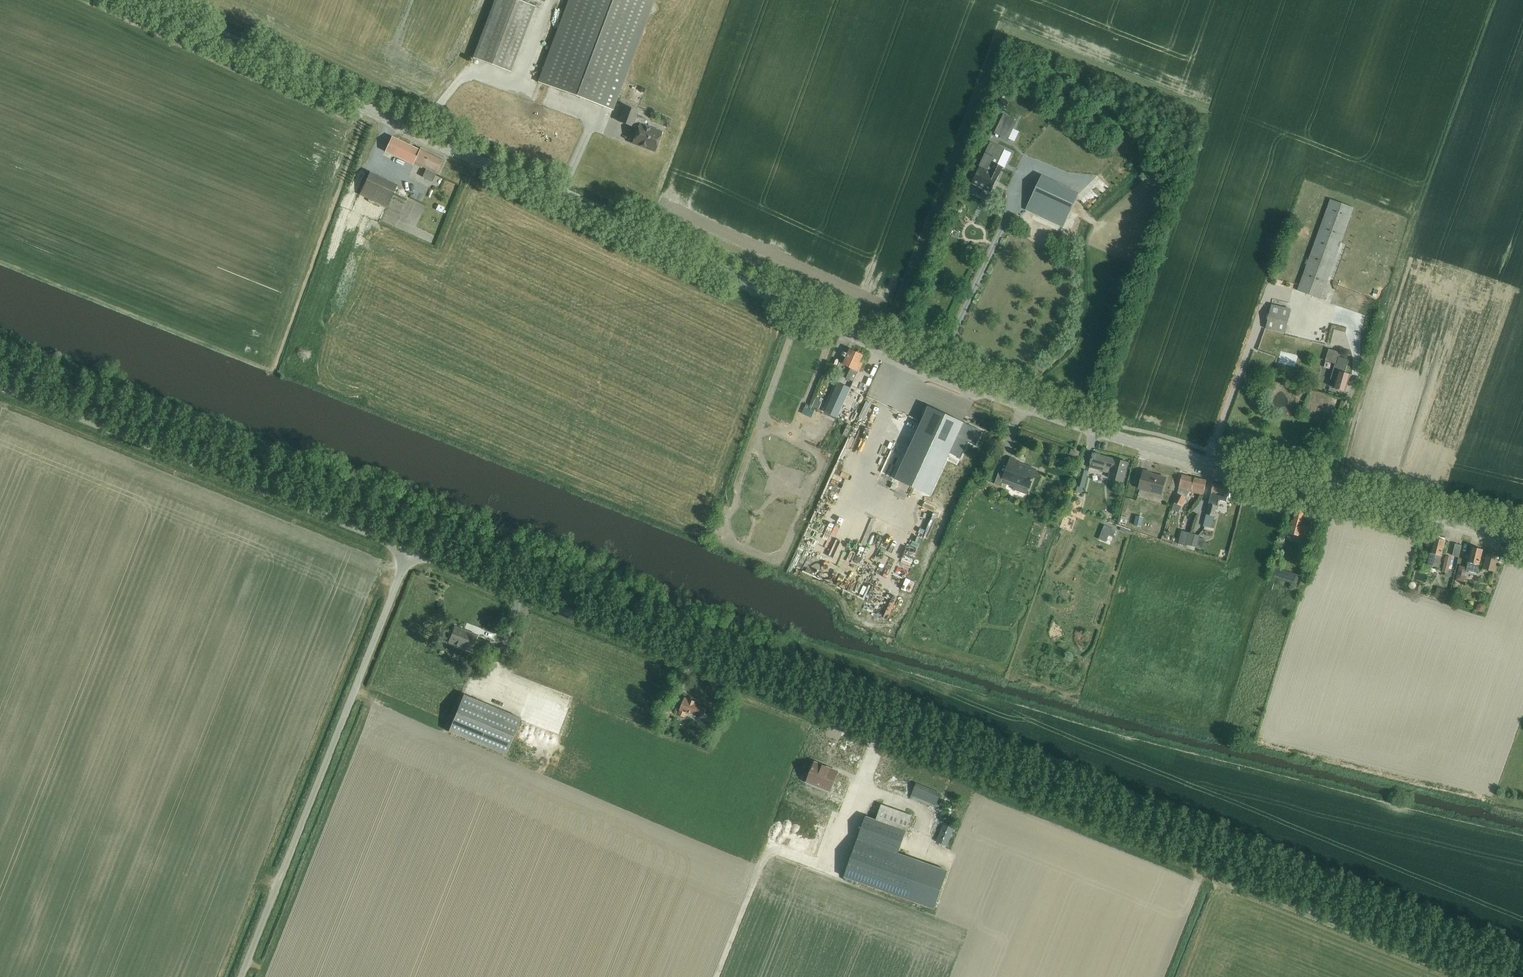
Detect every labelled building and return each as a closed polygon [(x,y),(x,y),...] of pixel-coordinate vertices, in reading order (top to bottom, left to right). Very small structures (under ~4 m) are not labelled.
[(510,72),(535,7),(517,0),(494,0),(473,58),(510,72)] [(538,83),(612,110),(653,0),(569,0),(538,83)] [(551,46),(552,39),(545,37),(543,44),(551,46)] [(537,54),(530,78),(538,81),(545,56),(537,54)] [(1009,102),(1002,98),(999,104),(1007,107),(1009,102)] [(624,106),(618,121),(632,126),(632,125),(638,128),(632,143),(654,151),(661,132),(643,126),(646,119),(636,116),(637,111),(624,106)] [(1007,141),(1017,121),(1010,118),(1003,114),(994,133),(1001,137),(1000,138),(1007,141)] [(421,168),(422,167),(426,169),(422,177),(432,182),(443,159),(420,149),(419,151),(392,138),(386,151),(421,168)] [(991,144),(972,184),(991,193),(1003,167),(998,165),(1004,150),(991,144)] [(370,172),(359,194),(387,207),(397,185),(370,172)] [(1043,175),(1040,181),(1034,194),(1027,209),(1064,226),(1079,193),(1043,175)] [(1298,291),(1320,298),(1353,208),(1331,200),(1298,291)] [(441,202),(438,207),(446,212),(449,206),(441,202)] [(1272,305),(1266,329),(1286,333),(1291,310),(1272,305)] [(1335,364),(1338,365),(1340,358),(1342,353),(1329,349),(1326,362),(1335,364)] [(848,356),(844,364),(852,368),(847,379),(853,383),(859,371),(862,364),(859,362),(860,362),(862,355),(851,350),(848,356)] [(1279,360),(1293,363),(1294,357),(1281,354),(1279,360)] [(1335,364),(1333,372),(1338,373),(1334,388),(1347,392),(1351,376),(1345,374),(1349,360),(1340,358),(1338,365),(1335,364)] [(832,398),(845,404),(853,387),(839,381),(832,398)] [(803,411),(813,416),(817,409),(806,405),(803,411)] [(929,406),(896,479),(930,495),(964,423),(929,406)] [(1089,468),(1110,473),(1109,478),(1123,482),(1128,463),(1093,453),(1089,468)] [(999,472),(995,484),(1001,486),(1004,479),(1016,483),(1014,487),(1013,489),(1026,494),(1028,488),(1029,488),(1036,469),(1018,463),(1019,461),(1011,458),(1005,474),(999,472)] [(1088,472),(1081,470),(1077,485),(1084,488),(1088,472)] [(1139,489),(1161,495),(1166,478),(1151,474),(1151,473),(1144,471),(1139,489)] [(1174,502),(1175,503),(1172,510),(1179,513),(1182,506),(1186,497),(1185,497),(1189,490),(1204,494),(1207,481),(1182,475),(1179,488),(1180,488),(1178,494),(1174,502)] [(1043,486),(1050,488),(1052,479),(1045,478),(1043,486)] [(1206,518),(1204,526),(1211,528),(1214,516),(1217,506),(1219,500),(1226,502),(1230,487),(1214,482),(1208,504),(1209,504),(1206,518)] [(1297,504),(1293,518),(1289,533),(1310,538),(1313,524),(1303,521),(1307,507),(1297,504)] [(908,529),(901,545),(907,548),(914,532),(908,529)] [(1179,544),(1188,546),(1188,545),(1196,547),(1199,536),(1182,531),(1179,544)] [(1441,556),(1445,540),(1434,538),(1430,553),(1427,565),(1438,568),(1441,556)] [(1461,554),(1463,542),(1457,541),(1454,552),(1461,554)] [(1459,566),(1456,580),(1463,582),(1466,571),(1477,573),(1480,558),(1482,550),(1472,547),(1467,567),(1459,566)] [(1487,553),(1486,558),(1483,569),(1494,572),(1498,555),(1487,553)] [(1442,572),(1448,573),(1452,557),(1446,556),(1442,572)] [(883,603),(888,590),(868,583),(863,596),(883,603)] [(1448,597),(1450,587),(1440,584),(1437,594),(1448,597)] [(449,642),(471,650),(476,636),(455,627),(449,642)] [(1038,663),(1041,654),(1037,652),(1033,661),(1038,663)] [(448,731),(505,755),(521,718),(463,694),(448,731)] [(687,712),(703,718),(707,708),(694,704),(695,701),(691,700),(685,698),(678,715),(685,717),(687,712)] [(663,726),(668,728),(672,719),(667,716),(663,726)] [(815,763),(807,781),(830,791),(838,772),(815,763)] [(912,795),(936,806),(941,794),(917,784),(912,795)] [(882,805),(876,820),(906,831),(912,815),(882,805)] [(845,877),(934,909),(948,871),(898,853),(906,831),(866,816),(845,877)] [(937,842),(947,846),(954,828),(943,824),(937,842)]
